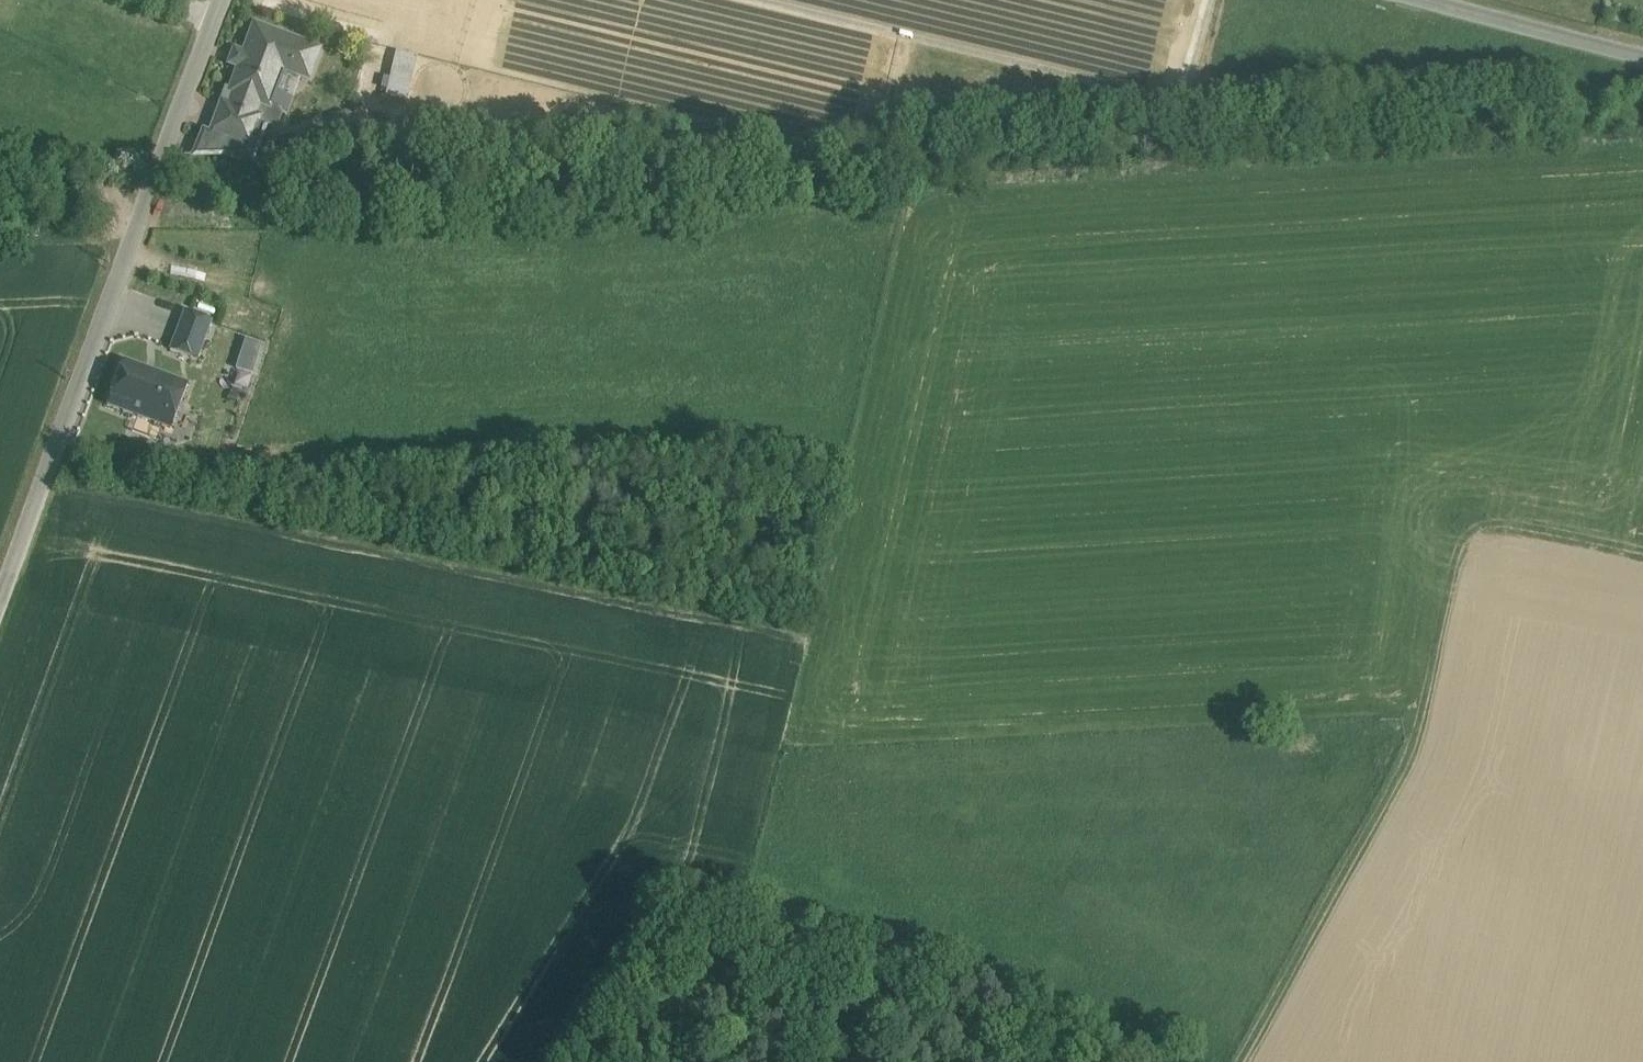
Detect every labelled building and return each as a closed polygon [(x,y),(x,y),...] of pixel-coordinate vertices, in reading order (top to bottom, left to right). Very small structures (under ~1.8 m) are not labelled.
[(319,50),(255,26),(230,93),(232,94),(269,108),(269,107),(283,70),(308,80),(319,50)] [(269,108),(232,94),(227,106),(259,118),(258,123),(272,128),(278,126),(281,116),(278,110),(269,107),(269,108)] [(227,106),(222,104),(212,132),(249,145),(258,123),(259,118),(227,106)] [(345,113),(334,118),(330,129),(335,140),(346,144),(356,138),(361,128),(355,117),(345,113)] [(197,361),(213,322),(188,311),(172,351),(197,361)] [(186,386),(125,363),(109,406),(170,428),(186,386)]
